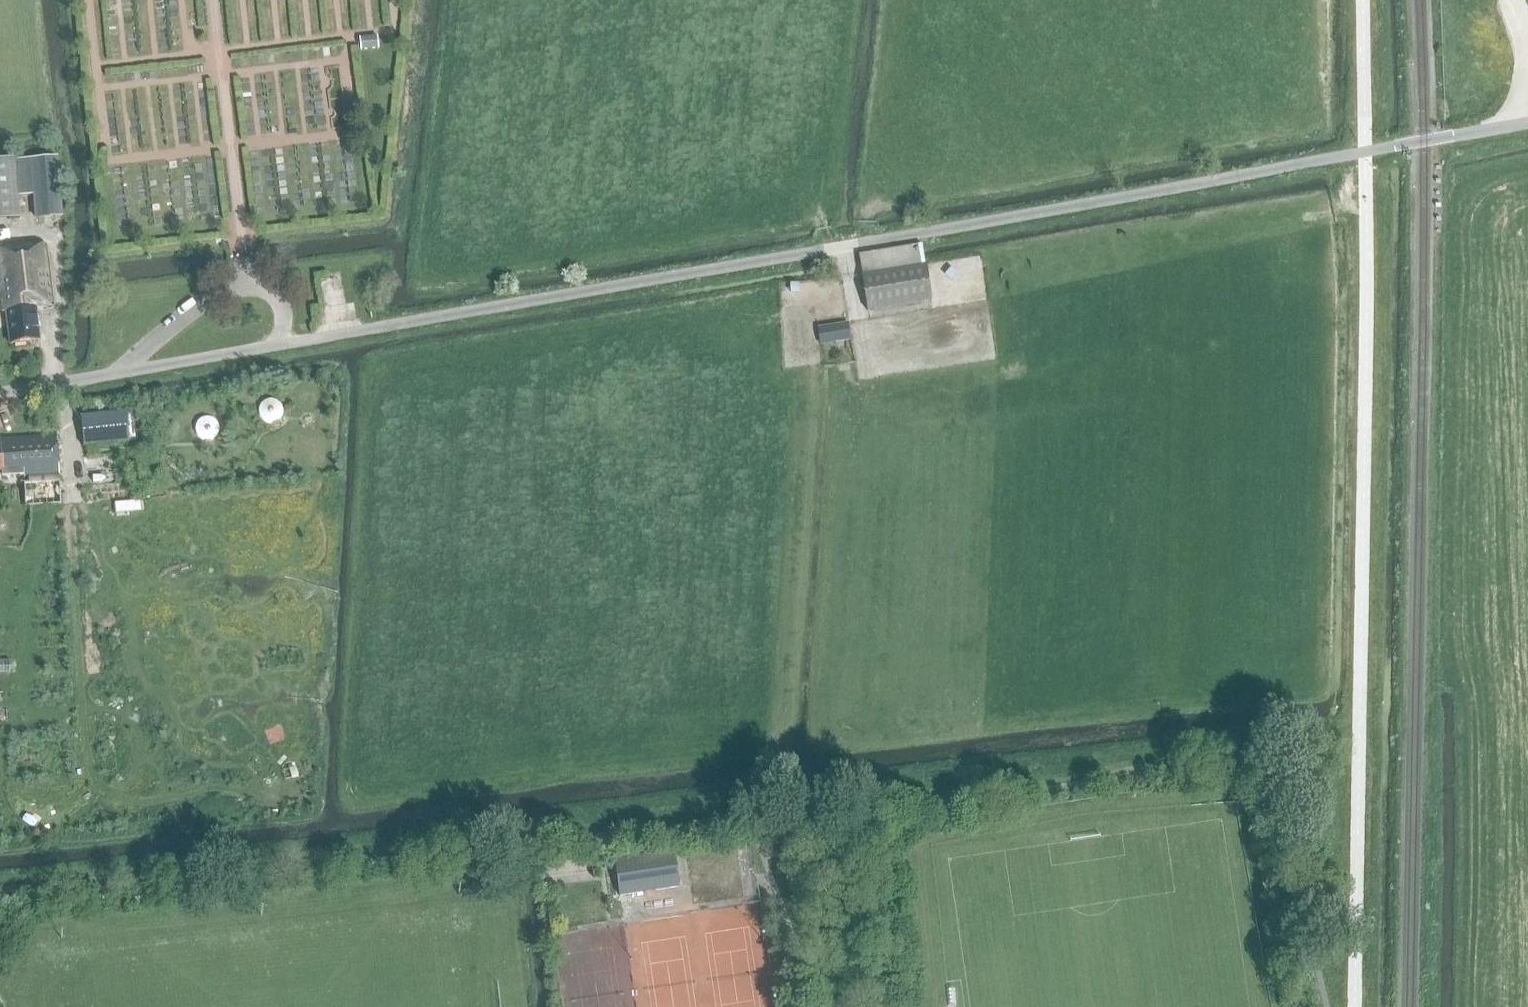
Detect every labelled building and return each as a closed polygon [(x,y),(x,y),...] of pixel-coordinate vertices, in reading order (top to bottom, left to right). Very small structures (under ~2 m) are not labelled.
[(377,49),(375,35),(359,37),(361,51),(377,49)] [(56,157),(14,160),(14,158),(0,159),(0,220),(19,218),(17,196),(34,195),(36,219),(60,217),(56,157)] [(45,244),(0,250),(0,306),(1,312),(5,311),(9,344),(39,341),(35,308),(52,306),(45,244)] [(929,301),(920,245),(857,256),(860,275),(865,311),(929,301)] [(849,341),(846,322),(817,326),(819,345),(849,341)] [(294,391),(262,416),(269,424),(300,399),(294,391)] [(128,441),(125,413),(80,418),(83,445),(128,441)] [(56,435),(0,439),(0,471),(1,471),(1,476),(58,473),(56,435)] [(60,504),(59,480),(23,482),(24,506),(60,504)] [(675,886),(669,851),(611,861),(617,896),(675,886)]
